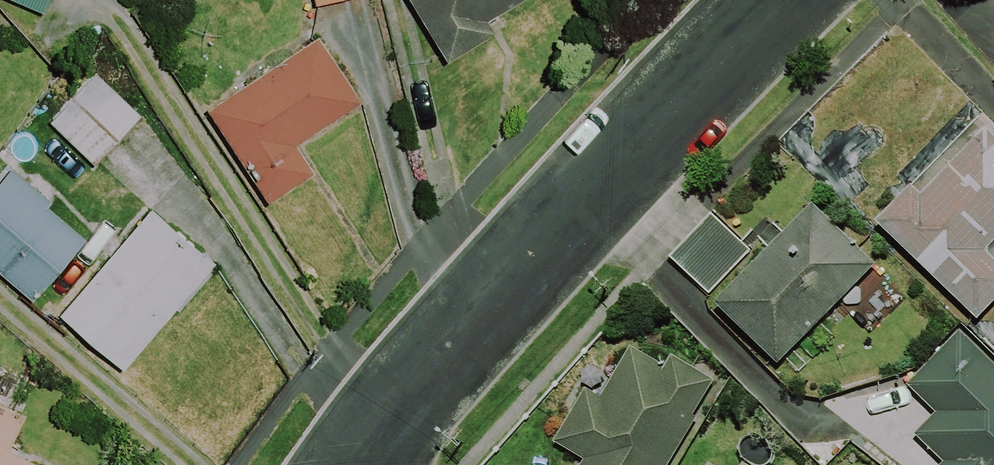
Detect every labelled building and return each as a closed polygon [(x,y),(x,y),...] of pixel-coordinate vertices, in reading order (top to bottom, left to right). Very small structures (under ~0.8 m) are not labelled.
[(41,10),(45,0),(18,0),(41,10)] [(444,58),(493,28),(486,17),(514,0),(409,0),(444,58)] [(359,99),(317,34),(205,106),(265,199),(313,169),(294,140),(359,99)] [(138,112),(93,69),(46,118),(91,161),(138,112)] [(978,116),(875,219),(975,319),(993,300),(993,257),(986,249),(993,241),(993,132),(978,116)] [(8,162),(0,172),(0,270),(28,295),(81,234),(44,202),(48,197),(8,162)] [(876,264),(811,201),(714,300),(778,363),(876,264)] [(212,261),(151,206),(58,311),(119,365),(212,261)] [(711,212),(669,256),(708,293),(750,249),(711,212)] [(959,329),(906,383),(934,411),(913,433),(942,461),(938,464),(993,464),(993,363),(959,329)] [(630,344),(600,394),(585,386),(552,441),(582,458),(578,464),(668,464),(697,416),(694,414),(715,379),(670,352),(663,364),(630,344)] [(0,399),(0,464),(45,464),(5,447),(23,410),(0,399)]
